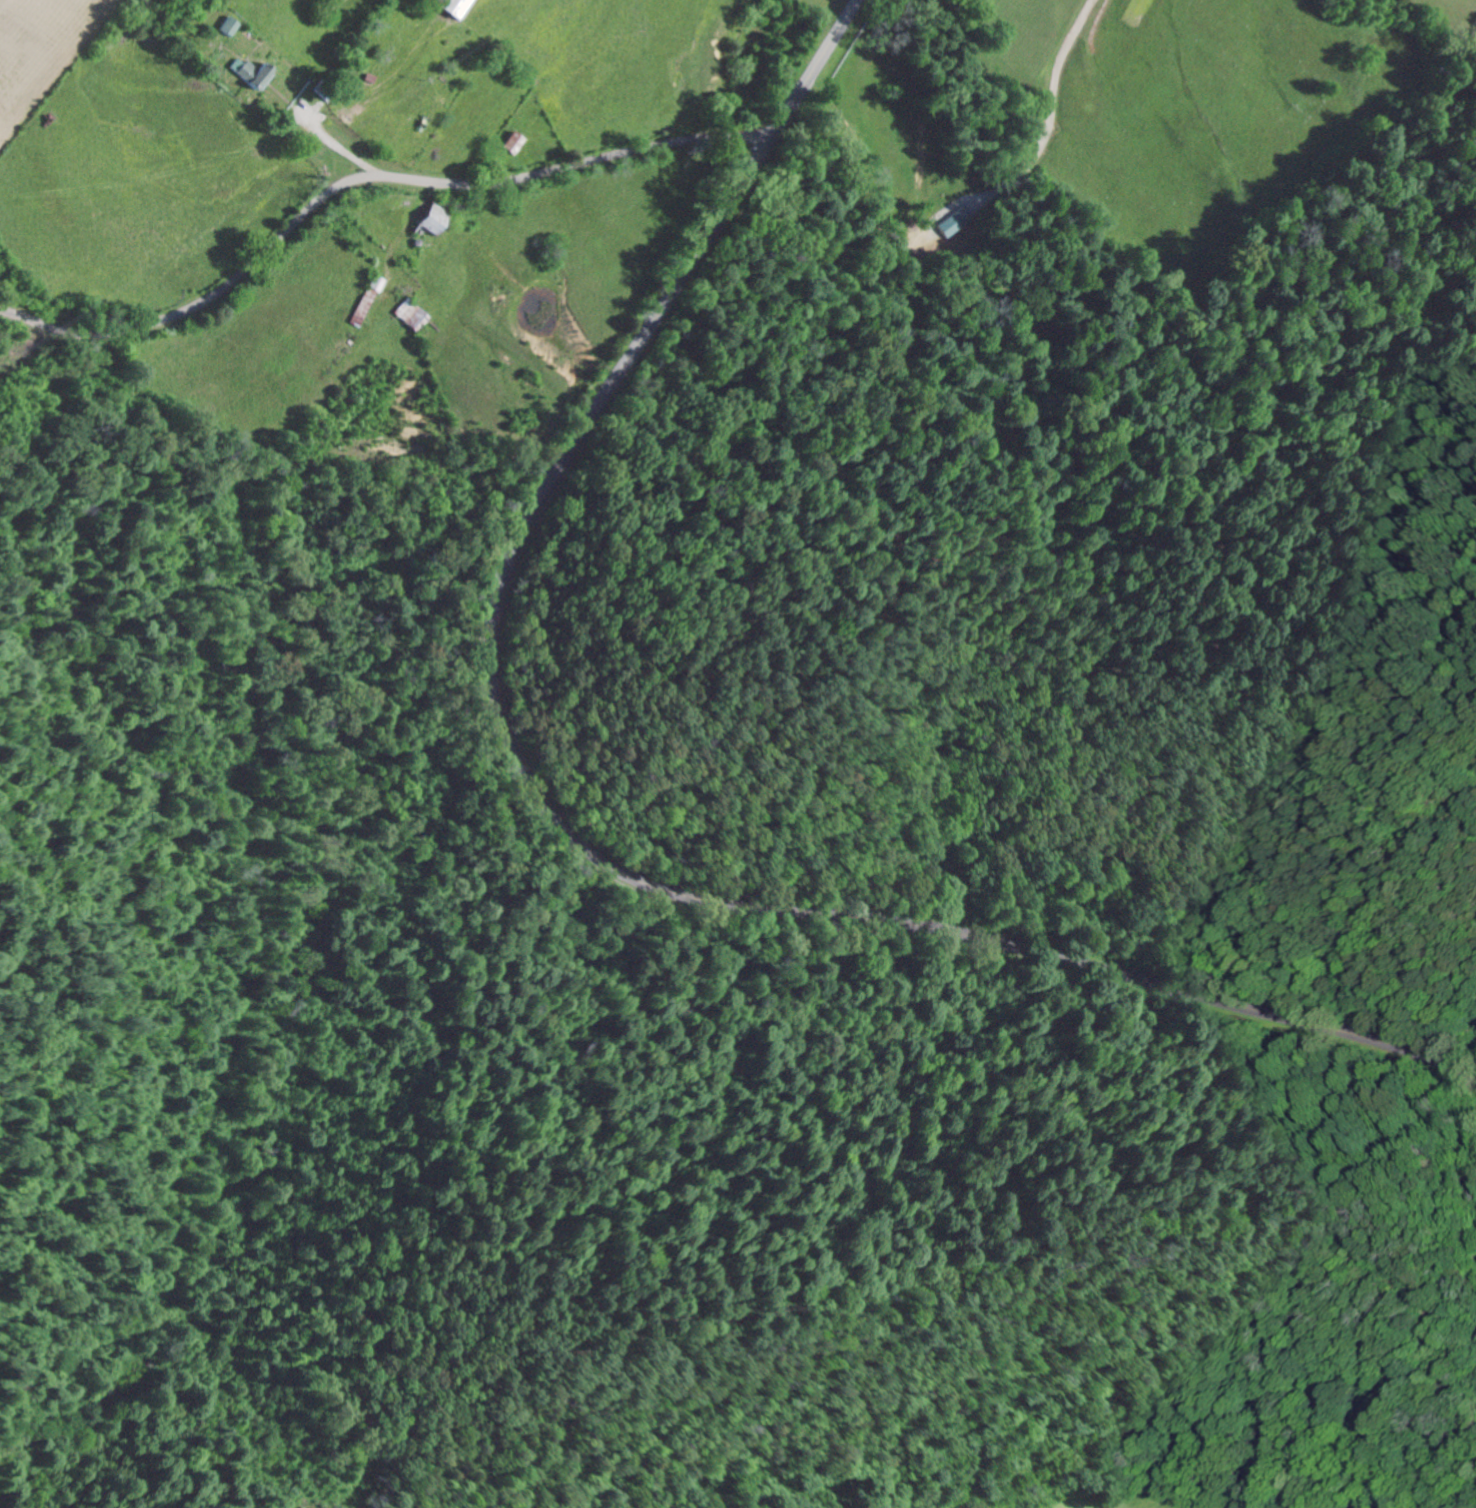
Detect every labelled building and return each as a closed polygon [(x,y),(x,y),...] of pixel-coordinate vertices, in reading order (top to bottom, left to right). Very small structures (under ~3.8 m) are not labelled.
[(219,28),(232,36),(240,22),(227,15),(219,28)] [(278,67),(267,61),(262,68),(246,60),(245,62),(235,57),(229,69),(265,89),(278,67)] [(423,236),(428,228),(441,236),(455,214),(436,202),(417,232),(423,236)]
